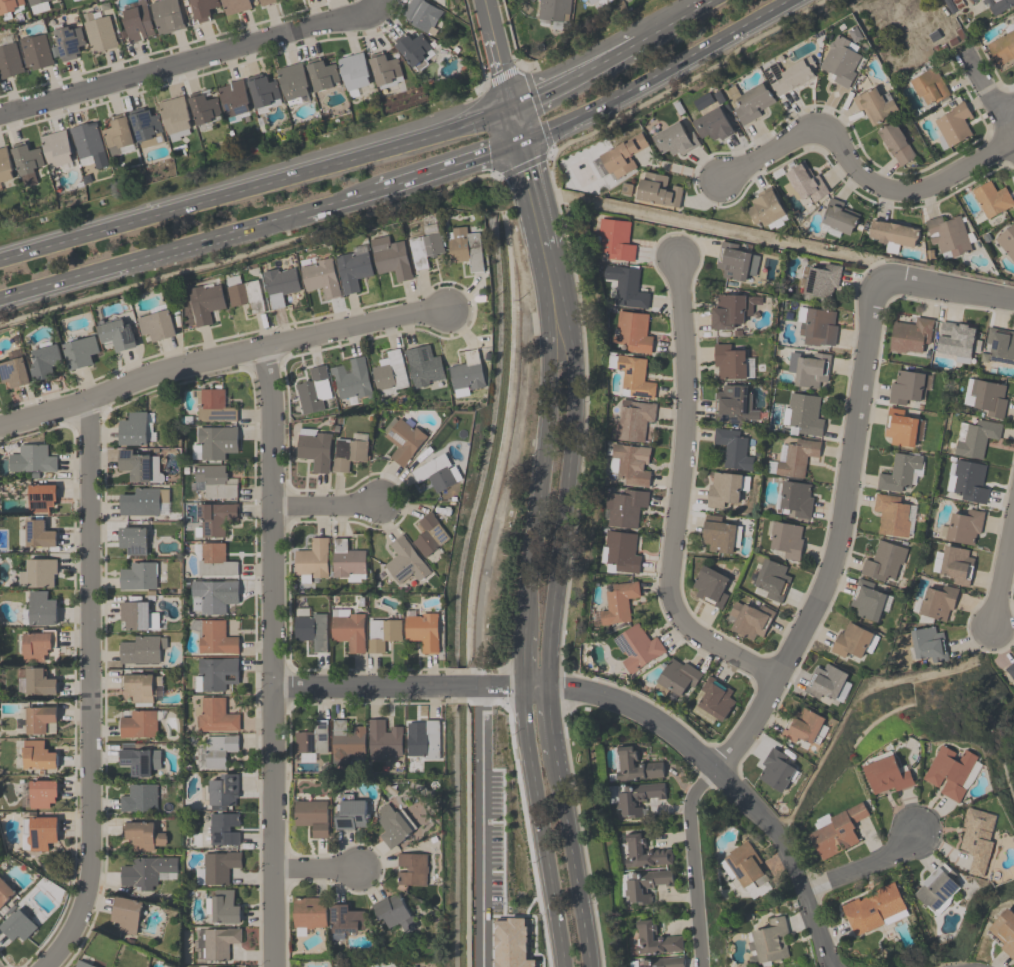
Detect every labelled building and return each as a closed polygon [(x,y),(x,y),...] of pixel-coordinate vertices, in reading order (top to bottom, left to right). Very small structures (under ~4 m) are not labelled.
[(2,20),(0,14),(0,0),(23,0),(24,3),(21,4),(23,9),(12,12),(12,11),(9,12),(11,17),(2,20)] [(28,6),(26,0),(48,0),(46,1),(48,8),(32,13),(29,5),(28,6)] [(137,1),(137,0),(146,0),(155,34),(143,37),(143,38),(129,42),(123,18),(124,17),(121,5),(137,1)] [(149,2),(156,0),(176,0),(184,27),(158,34),(149,2)] [(194,19),(188,0),(218,0),(219,5),(209,8),(210,15),(209,15),(210,19),(197,23),(196,19),(194,19)] [(225,15),(221,0),(249,0),(251,8),(225,15)] [(400,14),(409,0),(422,0),(441,11),(432,26),(436,28),(432,35),(426,31),(425,32),(403,20),(405,17),(400,14)] [(537,18),(539,0),(572,0),(570,21),(549,19),(548,22),(538,21),(538,18),(537,18)] [(983,4),(981,0),(1013,0),(1013,3),(993,15),(986,2),(983,4)] [(117,46),(92,53),(81,14),(91,11),(92,13),(99,11),(101,16),(108,14),(117,46)] [(52,30),(54,29),(53,26),(61,24),(62,27),(68,25),(70,29),(80,26),(85,43),(78,46),(80,52),(75,53),(76,57),(61,62),(58,52),(59,52),(52,30)] [(985,43),(1013,28),(1013,58),(1013,56),(997,64),(985,43)] [(53,64),(27,71),(18,40),(19,37),(26,35),(29,37),(44,33),(51,59),(52,59),(53,64)] [(394,44),(407,34),(412,39),(419,33),(428,44),(432,40),(435,44),(430,48),(434,53),(425,60),(427,63),(417,71),(413,66),(412,67),(394,44)] [(832,81),(835,74),(829,71),(828,73),(818,67),(819,65),(829,47),(828,46),(830,42),(832,40),(836,33),(850,40),(849,41),(858,46),(855,52),(861,55),(852,71),(855,73),(847,89),(832,81)] [(25,71),(0,78),(0,45),(14,41),(21,66),(23,66),(25,71)] [(376,85),(368,58),(370,58),(369,54),(381,50),(382,54),(384,53),(386,60),(396,57),(400,72),(401,72),(403,78),(392,81),(376,85)] [(362,51),(369,76),(368,76),(370,83),(356,88),(358,94),(349,97),(347,90),(346,90),(336,58),(362,51)] [(776,96),(762,69),(776,61),(781,71),(786,69),(786,67),(809,54),(816,67),(814,76),(776,96)] [(334,62),(336,67),(335,68),(339,80),(332,82),(333,86),(315,92),(306,64),(308,64),(306,60),(318,56),(320,60),(322,59),(324,65),(334,62)] [(310,92),(308,92),(308,94),(299,96),(301,102),(296,103),(296,102),(287,105),(286,100),(285,101),(275,69),(301,61),(310,92)] [(949,93),(927,105),(921,95),(918,97),(909,80),(934,66),(949,93)] [(280,103),(271,106),(271,104),(255,108),(249,86),(248,86),(247,81),(266,76),(268,81),(275,79),(280,97),(279,98),(280,103)] [(217,87),(229,83),(229,82),(242,78),(249,103),(247,103),(249,110),(233,115),(234,119),(227,121),(217,87)] [(775,100),(758,110),(760,115),(742,125),(732,109),(739,105),(735,98),(743,93),(744,91),(762,81),(766,88),(769,89),(775,100)] [(851,97),(858,93),(859,94),(874,86),(880,96),(888,91),(892,98),(898,108),(884,116),(883,119),(872,126),(862,108),(859,110),(851,97)] [(215,97),(220,114),(211,117),(212,121),(197,125),(190,103),(189,103),(187,98),(204,93),(206,99),(215,97)] [(158,102),(183,95),(190,120),(188,120),(190,127),(188,128),(189,133),(179,136),(180,139),(169,142),(158,102)] [(972,117),(969,118),(967,116),(963,118),(971,134),(947,147),(933,120),(951,110),(950,107),(959,102),(959,101),(963,99),(972,117)] [(712,140),(709,134),(701,138),(692,121),(719,105),(734,131),(720,139),(718,137),(712,140)] [(148,109),(150,115),(156,113),(162,131),(160,131),(163,141),(141,148),(139,141),(137,142),(129,115),(148,109)] [(133,143),(117,147),(117,144),(106,147),(101,129),(112,126),(110,120),(126,115),(128,120),(127,121),(133,143)] [(651,136),(679,120),(686,132),(688,131),(689,133),(692,131),(700,144),(681,155),(680,153),(679,153),(678,152),(672,155),(669,149),(661,153),(651,136)] [(93,161),(89,163),(86,164),(83,164),(79,165),(69,127),(87,122),(87,123),(95,121),(107,165),(95,168),(93,161)] [(915,156),(908,160),(908,161),(900,166),(889,149),(887,150),(875,131),(885,124),(888,125),(895,121),(905,137),(905,140),(915,156)] [(39,136),(65,129),(74,161),(71,162),(72,166),(63,169),(62,164),(48,168),(39,136)] [(629,156),(631,159),(632,159),(637,166),(616,178),(612,171),(609,173),(599,155),(640,130),(648,144),(629,156)] [(29,150),(38,147),(43,165),(33,168),(34,171),(33,171),(37,183),(24,186),(21,177),(19,177),(12,153),(10,148),(12,148),(11,144),(23,141),(24,144),(27,143),(29,150)] [(13,178),(0,182),(0,147),(5,145),(13,170),(11,171),(13,178)] [(828,192),(812,202),(808,195),(802,199),(800,197),(796,199),(792,193),(788,195),(782,185),(789,181),(784,173),(790,169),(791,166),(803,159),(814,176),(817,174),(828,192)] [(635,198),(639,178),(642,178),(644,171),(667,176),(665,187),(671,188),(671,184),(682,186),(678,207),(635,198)] [(971,190),(989,180),(995,190),(1004,186),(1013,204),(1010,206),(987,218),(971,190)] [(746,209),(754,204),(751,199),(757,196),(756,194),(771,185),(780,201),(779,202),(786,214),(784,214),(787,218),(782,221),(783,223),(775,227),(774,226),(769,229),(766,225),(764,226),(754,224),(746,209)] [(850,235),(840,231),(838,237),(827,232),(827,231),(819,228),(824,214),(823,214),(829,197),(843,202),(842,206),(860,213),(854,227),(853,227),(850,235)] [(943,258),(941,252),(939,252),(936,242),(931,244),(927,233),(928,233),(924,220),(941,214),(943,221),(949,218),(949,217),(960,213),(966,233),(971,232),(975,240),(969,242),(972,250),(952,257),(951,255),(943,258)] [(630,221),(627,244),(635,244),(633,261),(607,258),(608,252),(599,251),(600,235),(598,235),(599,218),(630,221)] [(868,236),(871,219),(889,222),(890,221),(900,223),(900,222),(920,226),(917,238),(915,240),(914,247),(899,244),(897,253),(884,251),(886,242),(877,241),(878,238),(868,236)] [(993,239),(1013,221),(1013,265),(993,239)] [(479,232),(480,244),(481,244),(483,270),(470,272),(469,260),(449,262),(448,239),(452,238),(451,227),(465,226),(466,233),(479,232)] [(444,251),(436,253),(437,255),(430,257),(430,254),(425,255),(428,267),(415,270),(407,239),(439,232),(442,247),(443,247),(444,251)] [(412,278),(396,281),(393,270),(377,273),(369,239),(388,234),(390,243),(403,240),(411,273),(412,278)] [(754,275),(746,274),(745,281),(721,276),(722,268),(715,267),(720,240),(737,243),(736,249),(741,250),(751,252),(751,253),(758,255),(754,275)] [(343,294),(342,290),(342,289),(336,255),(350,252),(351,255),(353,254),(352,247),(366,244),(367,251),(368,251),(373,275),(357,278),(359,291),(343,294)] [(331,257),(340,296),(324,299),(321,287),(305,291),(300,266),(316,263),(316,260),(331,257)] [(809,266),(823,268),(824,262),(841,265),(836,290),(833,290),(831,299),(809,294),(808,299),(802,298),(803,293),(802,293),(805,278),(806,278),(809,266)] [(614,303),(616,279),(603,278),(604,264),(619,265),(619,266),(639,268),(637,291),(648,292),(647,309),(622,307),(623,304),(614,303)] [(262,271),(277,268),(278,270),(295,266),(300,290),(282,294),(285,305),(272,308),(269,297),(268,297),(262,271)] [(230,306),(226,286),(227,286),(225,277),(239,274),(241,283),(257,279),(264,311),(251,313),(249,302),(230,306)] [(225,308),(209,311),(212,323),(195,326),(194,322),(195,322),(193,313),(192,313),(187,288),(204,284),(205,286),(220,283),(225,308)] [(716,294),(746,294),(745,296),(761,296),(761,304),(752,304),(752,315),(743,315),(743,323),(734,323),(734,329),(711,328),(711,301),(716,301),(716,294)] [(835,310),(834,325),(836,325),(834,345),(819,344),(819,346),(802,343),(803,335),(798,335),(800,321),(797,321),(799,307),(807,308),(807,307),(835,310)] [(169,308),(176,336),(152,342),(149,333),(141,335),(137,317),(169,308)] [(626,350),(627,344),(617,343),(619,327),(616,327),(617,310),(647,313),(645,334),(653,335),(652,339),(650,353),(626,350)] [(921,353),(905,350),(905,352),(889,350),(893,321),(914,324),(915,316),(933,319),(932,323),(931,323),(928,344),(923,343),(921,353)] [(137,346),(116,352),(113,340),(101,343),(97,325),(122,318),(124,325),(130,323),(137,346)] [(969,363),(954,361),(955,354),(936,352),(940,321),(959,323),(959,322),(968,324),(968,326),(975,327),(974,339),(981,340),(979,353),(971,352),(969,363)] [(1008,330),(1013,332),(1013,363),(988,360),(991,344),(984,342),(987,326),(996,327),(996,329),(1008,331),(1008,330)] [(90,354),(93,363),(69,370),(62,344),(94,334),(99,352),(90,354)] [(52,365),(55,376),(33,381),(30,367),(35,366),(31,350),(39,348),(38,343),(50,340),(51,345),(57,343),(62,363),(52,365)] [(746,378),(717,379),(717,365),(714,365),(713,343),(717,343),(729,343),(730,349),(744,349),(744,363),(745,363),(746,378)] [(413,388),(404,350),(429,344),(432,356),(439,355),(444,378),(428,381),(428,384),(413,388)] [(399,348),(407,386),(394,389),(395,392),(378,396),(376,390),(375,390),(370,367),(379,365),(377,359),(387,357),(386,351),(399,348)] [(477,349),(479,361),(480,361),(484,386),(470,389),(469,386),(467,386),(468,394),(454,396),(452,389),(448,366),(465,363),(464,351),(477,349)] [(830,354),(827,382),(818,381),(817,387),(793,385),(795,372),(787,371),(789,351),(797,352),(797,356),(812,357),(812,352),(830,354)] [(621,395),(621,388),(620,388),(622,369),(607,368),(608,354),(617,355),(617,354),(626,355),(626,356),(646,358),(643,380),(655,381),(653,398),(621,395)] [(363,355),(364,359),(363,359),(371,394),(356,398),(356,395),(339,399),(333,374),(330,375),(329,367),(343,364),(345,372),(349,371),(346,359),(363,355)] [(1,383),(0,379),(0,363),(22,356),(30,383),(10,388),(10,387),(4,389),(2,383),(1,383)] [(308,367),(325,364),(326,368),(325,368),(331,397),(321,399),(323,409),(302,414),(296,389),(294,384),(302,382),(302,381),(309,379),(309,380),(311,380),(308,367)] [(888,402),(891,382),(894,383),(896,369),(925,373),(923,388),(922,388),(920,401),(906,399),(905,404),(888,402)] [(1002,420),(985,417),(986,409),(973,407),(975,396),(969,395),(972,378),(1005,384),(1003,398),(1006,399),(1002,420)] [(758,409),(758,420),(740,419),(740,423),(728,423),(728,420),(714,420),(714,391),(722,391),(722,384),(747,385),(747,393),(751,393),(750,409),(758,409)] [(224,388),(224,407),(236,407),(236,421),(197,420),(197,406),(201,406),(201,404),(196,403),(196,397),(192,397),(192,389),(200,389),(200,388),(224,388)] [(820,396),(817,417),(823,418),(821,436),(797,432),(797,434),(788,433),(789,425),(787,425),(788,424),(781,423),(783,407),(787,407),(789,392),(820,396)] [(653,421),(646,420),(643,442),(613,438),(614,421),(618,421),(620,404),(621,398),(631,399),(631,400),(650,402),(650,401),(655,402),(653,421)] [(903,409),(902,415),(918,418),(913,447),(890,443),(891,437),(883,435),(888,406),(903,409)] [(146,444),(118,444),(118,419),(128,419),(128,411),(146,411),(146,444)] [(426,435),(401,467),(389,456),(397,446),(384,436),(387,432),(382,429),(392,416),(397,420),(400,417),(413,427),(414,426),(426,435)] [(953,453),(954,447),(952,447),(954,438),(955,438),(959,421),(975,424),(976,419),(1001,423),(998,439),(986,437),(982,459),(953,453)] [(237,426),(237,452),(224,452),(224,460),(200,460),(200,458),(192,458),(192,444),(197,444),(197,426),(237,426)] [(329,472),(312,471),(312,461),(312,458),(297,457),(296,457),(298,434),(299,434),(299,428),(331,430),(329,472)] [(713,443),(714,428),(739,430),(739,436),(746,436),(745,456),(752,456),(751,470),(739,469),(740,468),(723,467),(724,444),(713,443)] [(368,433),(366,461),(349,460),(349,471),(331,470),(331,466),(332,466),(333,457),(335,457),(336,438),(352,439),(352,432),(368,433)] [(820,440),(818,457),(806,455),(803,477),(774,474),(774,473),(765,472),(767,460),(776,461),(776,460),(778,460),(780,443),(786,444),(786,442),(795,443),(796,437),(820,440)] [(623,483),(624,477),(616,476),(617,471),(609,471),(612,442),(650,446),(649,458),(648,458),(647,466),(643,466),(643,469),(650,470),(648,487),(643,486),(643,485),(623,483)] [(56,470),(8,471),(8,454),(19,453),(18,444),(47,443),(47,455),(56,455),(56,470)] [(119,448),(134,449),(134,454),(149,454),(149,455),(158,455),(157,481),(129,481),(129,470),(118,470),(119,448)] [(416,482),(410,471),(444,451),(451,464),(447,466),(448,468),(454,465),(462,478),(436,493),(427,476),(416,482)] [(920,469),(912,468),(910,487),(901,485),(901,491),(876,488),(878,472),(891,474),(893,452),(922,456),(920,469)] [(960,499),(961,492),(945,489),(948,474),(947,474),(950,461),(955,462),(956,458),(985,464),(980,487),(988,488),(985,503),(970,500),(970,501),(960,499)] [(237,497),(204,497),(204,490),(195,490),(194,464),(225,464),(225,472),(227,472),(227,481),(225,481),(225,484),(237,484),(237,497)] [(722,508),(706,506),(708,484),(712,484),(713,471),(741,474),(741,475),(749,476),(747,490),(739,489),(738,502),(723,501),(722,508)] [(809,518),(793,516),(794,509),(779,507),(782,479),(811,483),(809,496),(812,497),(809,518)] [(28,512),(28,484),(55,484),(55,502),(54,502),(54,505),(49,505),(49,512),(28,512)] [(168,488),(168,502),(159,502),(159,515),(119,515),(119,493),(122,493),(122,494),(134,494),(134,487),(159,487),(159,488),(168,488)] [(638,505),(637,528),(607,526),(608,508),(604,508),(605,492),(620,493),(621,488),(648,491),(647,506),(638,505)] [(873,510),(875,492),(880,493),(880,494),(899,496),(899,502),(909,504),(915,505),(911,534),(908,533),(907,537),(877,533),(880,511),(873,510)] [(194,536),(194,526),(201,527),(201,519),(198,519),(198,503),(201,503),(238,503),(238,519),(224,519),(224,536),(194,536)] [(984,511),(966,509),(965,516),(952,514),(950,528),(940,526),(938,540),(980,545),(984,511)] [(449,537),(424,557),(412,541),(417,537),(417,535),(422,531),(423,532),(425,531),(417,520),(430,510),(439,521),(438,522),(449,537)] [(699,549),(703,513),(722,515),(721,523),(735,525),(732,553),(699,549)] [(44,519),(44,530),(55,530),(55,546),(26,546),(25,519),(44,519)] [(768,547),(774,520),(802,526),(799,538),(803,538),(798,561),(782,557),(784,551),(768,547)] [(146,527),(146,554),(126,554),(126,547),(119,547),(119,527),(146,527)] [(614,570),(614,564),(604,563),(606,546),(603,545),(605,530),(636,533),(634,554),(640,555),(638,573),(634,573),(634,572),(614,570)] [(430,571),(418,581),(411,573),(410,574),(414,579),(405,586),(401,581),(398,583),(383,565),(396,554),(388,543),(401,532),(405,537),(404,537),(430,571)] [(294,549),(310,549),(310,536),(328,536),(328,542),(327,542),(327,577),(311,577),(311,574),(309,574),(309,583),(300,583),(300,574),(294,574),(294,549)] [(365,578),(359,578),(359,581),(346,581),(346,576),(332,576),(332,550),(333,550),(333,537),(346,537),(346,550),(365,550),(365,578)] [(908,547),(880,540),(875,559),(865,557),(860,574),(899,584),(908,547)] [(236,561),(236,575),(198,575),(198,560),(201,560),(201,542),(224,542),(224,561),(236,561)] [(976,550),(946,546),(945,553),(936,552),(932,578),(971,584),(976,550)] [(791,577),(780,603),(764,596),(767,590),(751,583),(757,570),(759,571),(764,557),(786,566),(783,573),(791,577)] [(53,586),(27,586),(27,585),(18,585),(18,570),(26,570),(26,559),(56,559),(56,573),(53,573),(53,586)] [(155,589),(119,589),(119,568),(130,568),(130,561),(155,561),(155,589)] [(718,607),(688,593),(701,564),(732,578),(718,607)] [(882,623),(890,596),(878,592),(880,585),(859,579),(849,613),(882,623)] [(237,580),(237,603),(225,603),(225,606),(226,606),(226,614),(201,614),(201,610),(192,610),(192,596),(191,596),(191,580),(202,580),(202,581),(224,581),(224,580),(237,580)] [(604,591),(612,590),(612,583),(632,581),(632,580),(637,580),(639,596),(627,598),(630,621),(600,624),(599,610),(606,609),(604,591)] [(950,623),(959,591),(925,582),(916,614),(950,623)] [(56,624),(29,624),(29,590),(47,590),(47,599),(56,599),(56,624)] [(148,601),(148,612),(158,612),(158,628),(148,628),(148,629),(125,629),(125,620),(120,620),(120,601),(129,601),(129,595),(141,595),(141,601),(148,601)] [(775,611),(762,636),(756,633),(752,640),(730,628),(736,617),(728,613),(735,600),(743,604),(744,602),(757,609),(760,604),(775,611)] [(326,612),(326,651),(312,651),(312,639),(294,639),(294,615),(296,615),(296,607),(309,607),(309,615),(312,615),(312,612),(326,612)] [(331,640),(331,609),(350,609),(350,613),(364,613),(364,652),(347,652),(347,640),(331,640)] [(438,653),(421,653),(421,640),(404,640),(404,615),(422,615),(422,612),(438,612),(438,653)] [(238,653),(233,653),(233,652),(198,652),(198,631),(188,627),(192,619),(225,619),(225,636),(238,636),(238,653)] [(368,652),(368,638),(369,638),(369,619),(401,619),(401,640),(384,640),(384,652),(368,652)] [(879,635),(845,619),(831,649),(860,663),(866,650),(871,652),(879,635)] [(612,638),(636,622),(649,640),(655,635),(665,649),(630,674),(620,660),(627,656),(623,651),(622,652),(612,638)] [(23,661),(23,655),(20,655),(20,644),(23,644),(23,632),(42,632),(42,629),(55,629),(55,647),(51,647),(51,648),(47,648),(47,654),(44,654),(44,661),(23,661)] [(911,631),(912,659),(945,658),(944,629),(911,631)] [(119,663),(119,641),(134,641),(134,635),(159,635),(159,637),(166,637),(166,648),(159,648),(159,663),(119,663)] [(238,657),(238,683),(224,683),(224,690),(194,690),(194,675),(201,675),(201,673),(198,673),(198,657),(202,657),(202,658),(223,658),(223,657),(233,657),(238,657)] [(655,681),(671,657),(682,664),(684,661),(702,672),(692,687),(687,684),(679,697),(655,681)] [(1003,667),(1013,660),(1013,682),(1003,667)] [(838,706),(854,676),(827,662),(824,670),(816,666),(805,689),(838,706)] [(43,667),(43,675),(46,675),(46,678),(57,678),(57,694),(26,694),(26,667),(43,667)] [(153,702),(132,702),(132,695),(128,695),(128,690),(124,690),(124,689),(120,689),(120,675),(124,675),(124,674),(153,674),(153,676),(161,676),(161,685),(161,695),(153,695),(153,702)] [(735,701),(721,721),(696,704),(698,701),(693,698),(709,674),(732,690),(728,696),(735,701)] [(239,730),(197,730),(197,715),(194,715),(194,705),(199,705),(199,696),(225,696),(225,713),(239,713),(239,730)] [(783,732),(812,749),(829,721),(800,704),(783,732)] [(26,733),(26,706),(57,706),(57,722),(46,722),(46,733),(26,733)] [(120,737),(120,717),(130,717),(130,710),(156,710),(156,737),(120,737)] [(367,758),(367,718),(384,718),(384,731),(390,731),(390,726),(401,726),(401,732),(401,755),(384,755),(384,758),(367,758)] [(331,763),(332,719),(346,719),(346,731),(353,731),(353,726),(364,726),(364,755),(348,755),(348,763),(331,763)] [(439,758),(424,758),(424,755),(406,755),(406,721),(425,722),(425,719),(439,719),(439,758)] [(293,732),(301,732),(301,731),(310,731),(310,732),(313,732),(313,720),(326,720),(326,752),(294,752),(294,737),(293,732)] [(225,768),(205,768),(204,751),(205,751),(205,736),(223,736),(223,735),(234,735),(234,734),(237,734),(238,751),(225,751),(225,768)] [(44,740),(44,748),(48,748),(48,751),(56,751),(56,768),(23,768),(23,756),(21,756),(21,747),(23,747),(23,740),(44,740)] [(130,776),(130,765),(120,765),(120,748),(121,748),(121,743),(134,743),(134,748),(150,748),(150,749),(160,749),(160,768),(150,768),(150,776),(130,776)] [(663,777),(616,780),(616,771),(619,771),(617,745),(632,744),(632,749),(637,749),(637,759),(634,759),(634,766),(639,766),(638,762),(663,761),(663,777)] [(979,756),(961,786),(966,789),(958,803),(939,792),(947,779),(943,777),(937,787),(922,778),(942,744),(956,752),(953,758),(958,761),(966,748),(979,756)] [(798,769),(787,763),(790,758),(773,747),(755,776),(783,794),(798,769)] [(914,782),(894,790),(893,786),(874,794),(862,766),(893,754),(898,767),(905,764),(907,769),(908,769),(914,782)] [(235,804),(209,804),(209,800),(204,800),(204,784),(209,784),(209,779),(221,779),(221,773),(237,773),(237,791),(238,791),(238,797),(235,797),(235,804)] [(58,780),(58,796),(54,796),(54,802),(49,802),(49,807),(29,807),(29,780),(58,780)] [(618,803),(617,786),(622,786),(622,785),(664,782),(665,798),(656,798),(656,796),(646,797),(646,800),(638,800),(638,806),(642,806),(642,816),(629,817),(629,815),(627,815),(627,816),(620,817),(620,812),(621,812),(621,809),(617,809),(616,803),(618,803)] [(156,783),(156,811),(119,811),(119,795),(128,795),(128,783),(156,783)] [(366,826),(354,826),(354,828),(335,828),(335,812),(340,812),(340,793),(353,793),(353,799),(365,799),(365,814),(364,814),(364,820),(366,820),(366,826)] [(326,800),(326,822),(328,822),(328,836),(311,836),(311,825),(294,825),(294,800),(326,800)] [(858,841),(821,860),(807,833),(831,821),(829,817),(861,800),(868,814),(852,822),(854,827),(852,828),(858,841)] [(416,827),(404,836),(406,838),(391,849),(380,835),(385,830),(375,818),(380,814),(377,809),(387,801),(395,811),(397,810),(397,811),(401,808),(416,827)] [(983,876),(967,871),(971,854),(968,853),(968,851),(959,848),(965,826),(962,825),(963,824),(962,824),(964,817),(965,815),(964,815),(966,808),(967,808),(967,806),(996,814),(989,840),(992,841),(983,876)] [(239,844),(210,844),(210,832),(209,832),(209,825),(210,825),(210,812),(239,812),(239,825),(229,825),(230,831),(239,831),(239,844)] [(48,850),(29,850),(29,844),(28,844),(26,842),(26,836),(28,833),(22,833),(22,818),(29,818),(29,816),(57,816),(57,842),(48,842),(48,850)] [(154,821),(154,832),(165,832),(165,834),(166,835),(166,841),(165,842),(165,845),(153,845),(153,850),(133,850),(133,843),(129,843),(129,837),(125,837),(125,836),(122,836),(122,823),(125,823),(125,821),(154,821)] [(625,867),(624,862),(628,862),(626,833),(641,832),(641,836),(645,836),(645,847),(642,847),(642,853),(646,853),(646,850),(670,848),(671,852),(672,851),(672,860),(671,860),(671,863),(629,865),(629,866),(625,867)] [(719,862),(724,858),(731,853),(729,851),(747,839),(761,862),(758,864),(768,880),(767,881),(771,887),(759,895),(758,894),(752,898),(744,887),(743,887),(735,875),(730,878),(719,862)] [(241,867),(228,867),(228,884),(203,884),(203,852),(226,852),(226,851),(241,851),(241,867)] [(426,853),(426,865),(428,865),(428,872),(426,872),(426,884),(397,884),(397,871),(406,871),(407,865),(397,865),(397,853),(426,853)] [(131,857),(176,856),(176,872),(157,872),(157,885),(152,885),(152,889),(140,889),(140,885),(120,885),(120,865),(131,865),(131,857)] [(959,886),(951,895),(948,903),(936,916),(913,893),(923,883),(922,882),(938,865),(939,866),(943,862),(949,869),(946,873),(959,886)] [(671,870),(671,873),(673,873),(674,879),(672,879),(672,885),(665,885),(664,884),(653,885),(653,887),(646,888),(646,893),(650,893),(650,896),(651,896),(652,904),(637,904),(637,902),(629,902),(629,895),(622,896),(621,873),(631,873),(631,872),(638,871),(638,872),(671,870)] [(16,891),(0,908),(0,876),(16,891)] [(841,905),(858,897),(859,900),(861,899),(862,898),(866,896),(867,897),(878,892),(876,889),(893,881),(906,908),(905,908),(907,914),(884,925),(883,922),(855,935),(841,905)] [(240,922),(222,922),(222,921),(211,921),(211,919),(210,919),(210,913),(204,913),(204,898),(211,898),(211,895),(215,895),(215,889),(233,889),(233,905),(240,905),(240,922)] [(369,905),(386,896),(387,897),(397,892),(409,914),(410,913),(417,925),(404,932),(399,922),(389,928),(383,917),(378,920),(369,905)] [(142,901),(135,934),(118,930),(119,922),(110,920),(115,895),(142,901)] [(293,927),(293,897),(325,897),(325,927),(305,927),(305,935),(295,935),(295,927),(293,927)] [(348,904),(348,910),(364,910),(364,930),(357,930),(357,932),(332,932),(332,922),(330,922),(330,904),(348,904)] [(12,940),(0,927),(0,925),(18,907),(37,926),(23,940),(18,935),(12,940)] [(1008,907),(1013,913),(1013,961),(999,947),(1003,943),(988,928),(1008,907)] [(758,963),(755,949),(749,950),(747,941),(753,940),(751,931),(769,926),(767,918),(784,914),(788,934),(783,935),(788,955),(769,960),(770,963),(760,965),(760,962),(758,963)] [(682,950),(635,953),(635,945),(637,944),(637,938),(638,938),(636,919),(652,918),(652,924),(656,923),(657,936),(663,936),(681,935),(682,950)] [(228,959),(204,959),(204,928),(241,928),(241,942),(228,942),(228,959)] [(683,956),(684,966),(629,966),(629,961),(637,960),(637,959),(683,956)] [(77,959),(98,966),(74,966),(77,959)]
